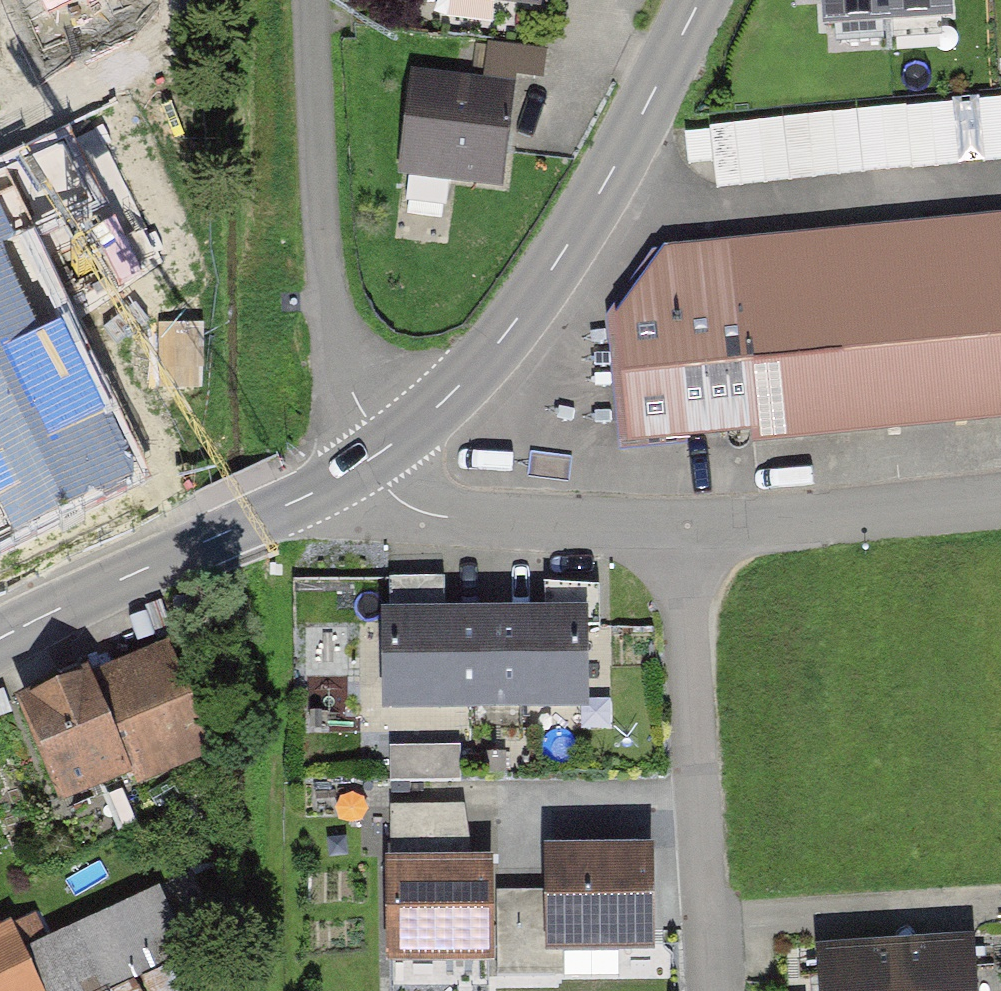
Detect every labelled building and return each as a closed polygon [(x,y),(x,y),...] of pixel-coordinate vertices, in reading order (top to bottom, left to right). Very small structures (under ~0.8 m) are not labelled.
[(541,11),(543,0),(471,0),(541,11)] [(796,42),(949,33),(947,0),(793,0),(796,42)] [(481,77),(410,70),(400,178),(504,189),(515,81),(546,84),(550,51),(484,45),(481,77)] [(1000,161),(1000,100),(717,116),(720,176),(1000,161)] [(666,248),(613,318),(629,449),(749,435),(751,454),(1000,424),(1000,208),(666,248)] [(0,373),(0,572),(91,529),(14,366),(0,373)] [(69,452),(90,505),(132,488),(111,436),(69,452)] [(587,608),(384,611),(385,714),(588,711),(587,608)] [(170,640),(20,702),(65,809),(138,779),(142,789),(218,757),(170,640)] [(472,841),(472,801),(395,800),(394,840),(472,841)] [(157,886),(50,938),(5,846),(0,849),(0,990),(125,990),(192,958),(157,886)] [(659,848),(550,849),(551,956),(660,955),(659,848)] [(497,861),(387,863),(389,963),(498,962),(497,861)] [(814,945),(816,990),(976,990),(972,935),(814,945)]
